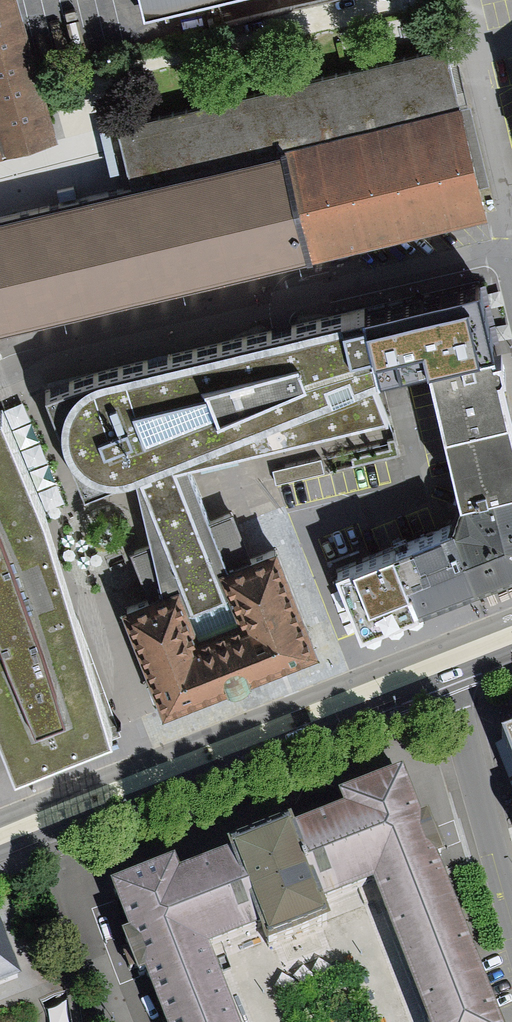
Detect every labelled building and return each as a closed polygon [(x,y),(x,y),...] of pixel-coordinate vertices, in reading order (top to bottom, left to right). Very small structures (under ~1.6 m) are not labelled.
[(5,161),(58,145),(17,0),(0,0),(0,144),(5,161)] [(147,17),(214,0),(142,0),(147,17)] [(489,214),(449,50),(118,127),(132,189),(0,220),(0,337),(125,305),(489,214)] [(484,279),(364,307),(373,372),(430,360),(429,354),(495,339),(497,339),(484,279)] [(83,483),(146,462),(148,469),(141,471),(142,472),(181,580),(190,605),(229,588),(218,565),(174,464),(187,461),(189,460),(243,450),(388,414),(373,372),(364,307),(341,312),(339,306),(101,362),(45,384),(83,483)] [(430,360),(445,421),(509,405),(495,339),(429,354),(430,360)] [(509,405),(445,421),(460,491),(511,477),(511,418),(509,405)] [(2,410),(0,411),(0,760),(11,790),(118,750),(75,616),(63,579),(44,516),(2,410)] [(187,461),(174,464),(218,565),(228,561),(187,461)] [(181,580),(142,472),(136,475),(164,587),(181,580)] [(451,518),(477,584),(511,571),(511,477),(460,491),(451,518)] [(442,523),(393,541),(418,607),(477,584),(451,518),(441,522),(442,523)] [(276,541),(228,561),(218,565),(229,588),(190,605),(181,580),(164,587),(122,603),(164,710),(318,646),(276,541)] [(418,607),(393,541),(336,563),(362,629),(418,607)] [(500,738),(511,770),(511,734),(500,738)] [(169,1021),(240,1021),(211,944),(260,925),(268,942),(333,916),(326,898),(375,879),(430,1021),(503,1021),(438,855),(446,852),(429,811),(422,814),(403,766),(341,790),(346,804),(297,822),(293,813),(229,836),(232,848),(181,868),(176,855),(113,880),(132,928),(125,930),(141,971),(148,968),(169,1021)] [(22,985),(2,929),(0,930),(0,993),(22,985)] [(73,1005),(55,1006),(55,1021),(74,1021),(73,1005)]
